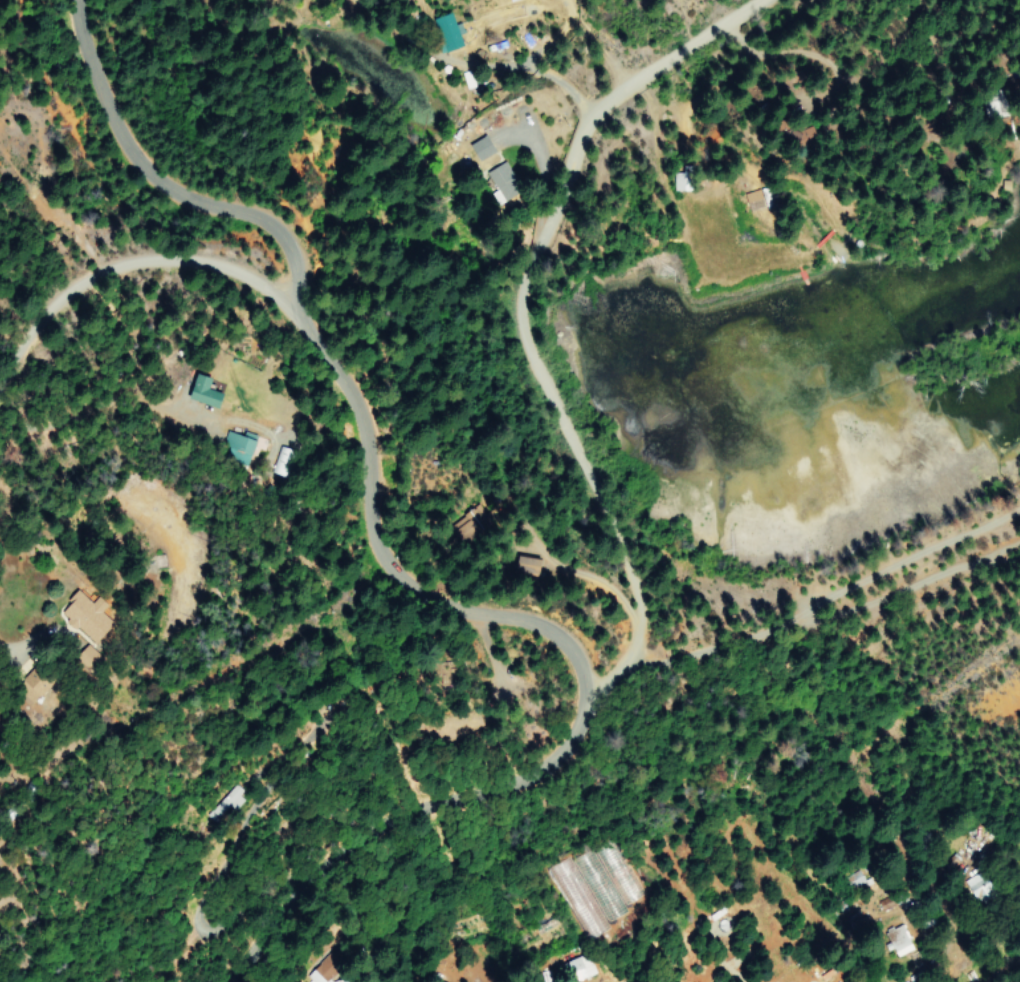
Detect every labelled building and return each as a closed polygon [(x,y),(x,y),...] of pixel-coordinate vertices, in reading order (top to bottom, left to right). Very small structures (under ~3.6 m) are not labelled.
[(457,47),(449,15),(431,19),(439,51),(457,47)] [(491,153),(482,136),(465,145),(474,162),(491,153)] [(496,194),(517,183),(505,161),(484,171),(496,194)] [(745,211),(759,206),(753,190),(739,195),(745,211)] [(215,377),(199,372),(191,399),(222,408),(226,393),(211,388),(215,377)] [(227,430),(222,455),(253,461),(258,436),(227,430)] [(292,477),(298,449),(280,445),(274,473),(292,477)] [(533,575),(535,558),(512,555),(509,571),(533,575)] [(60,613),(98,646),(118,623),(80,590),(60,613)] [(42,695),(54,682),(37,665),(25,679),(42,695)] [(231,808),(233,810),(243,800),(231,787),(203,814),(214,824),(231,808)] [(894,957),(913,949),(902,923),(883,931),(894,957)] [(563,963),(571,981),(574,981),(596,973),(587,952),(563,963)] [(316,971),(307,981),(328,981),(316,971)]
